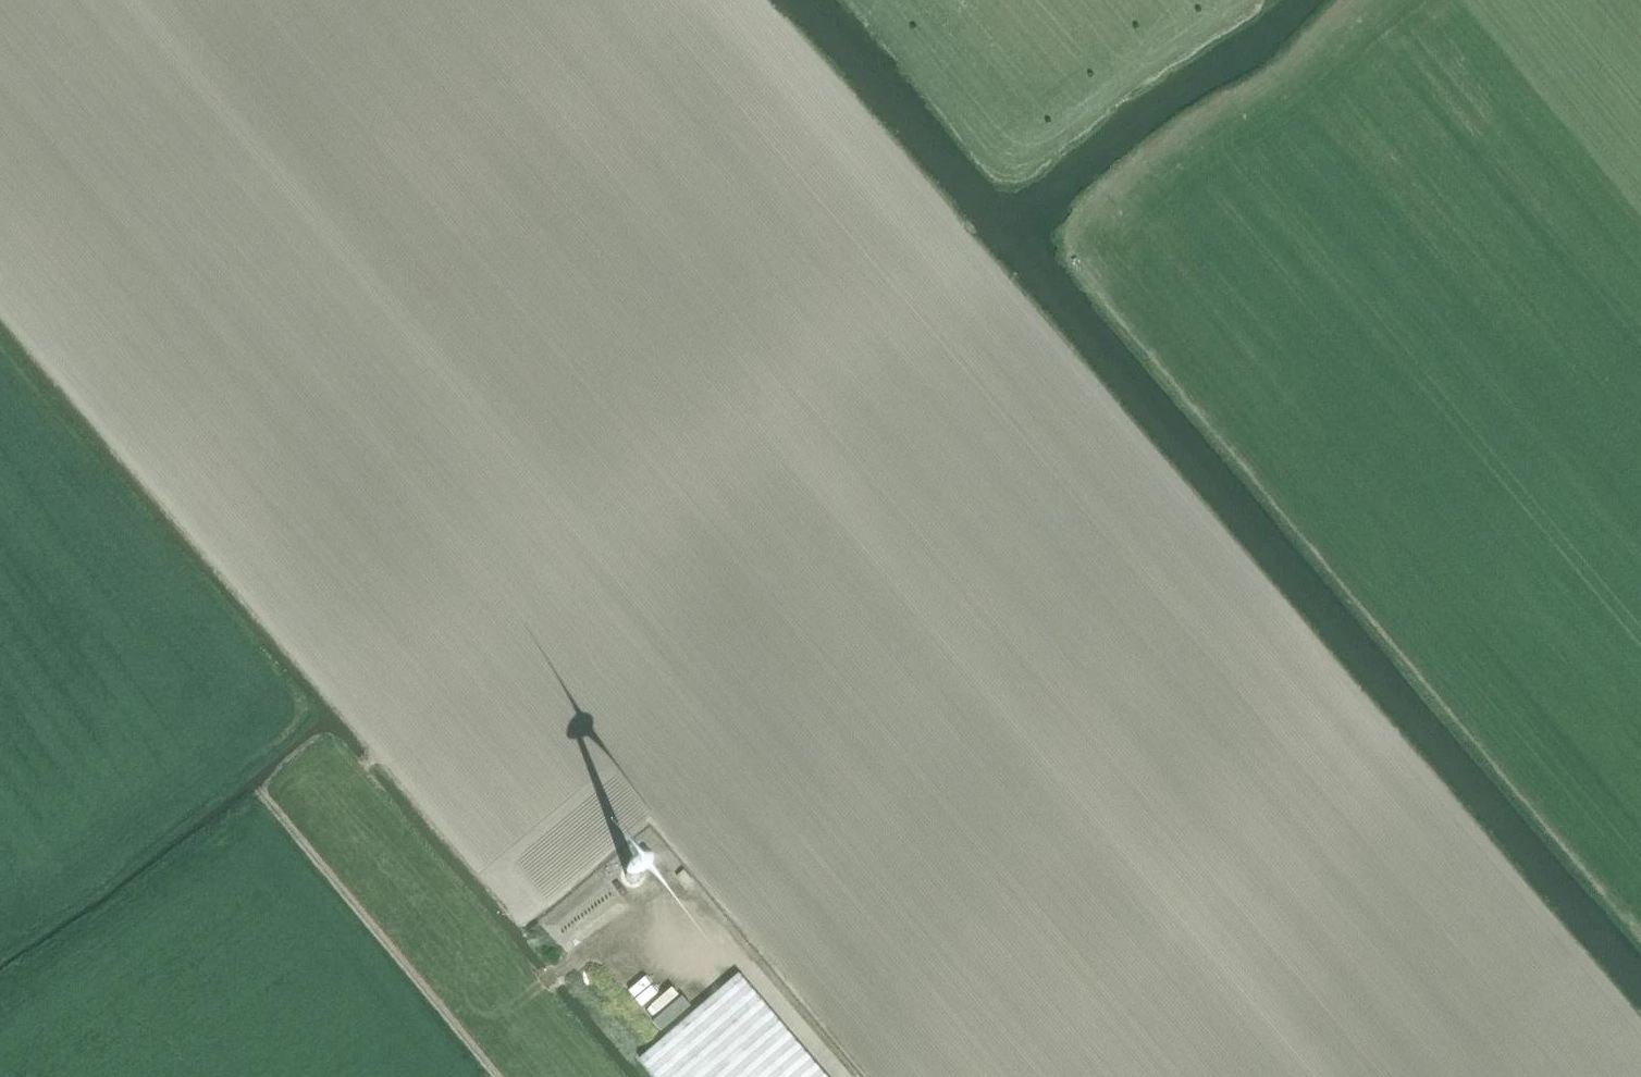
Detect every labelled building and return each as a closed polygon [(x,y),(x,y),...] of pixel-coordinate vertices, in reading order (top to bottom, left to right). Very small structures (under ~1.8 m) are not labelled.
[(630,869),(629,870),(628,870),(628,871),(627,871),(627,872),(627,873),(626,873),(626,874),(626,875),(626,876),(626,877),(626,878),(626,879),(627,880),(628,881),(629,882),(630,883),(631,883),(632,884),(633,884),(634,884),(635,884),(635,883),(636,883),(637,883),(638,882),(639,882),(639,881),(640,880),(641,879),(641,878),(641,877),(641,876),(641,875),(641,874),(641,873),(640,872),(640,871),(639,871),(639,870),(638,870),(638,869),(637,869),(636,869),(636,868),(635,868),(634,868),(633,868),(632,868),(631,869),(630,869)] [(740,974),(640,1059),(655,1076),(827,1076),(740,974)]
